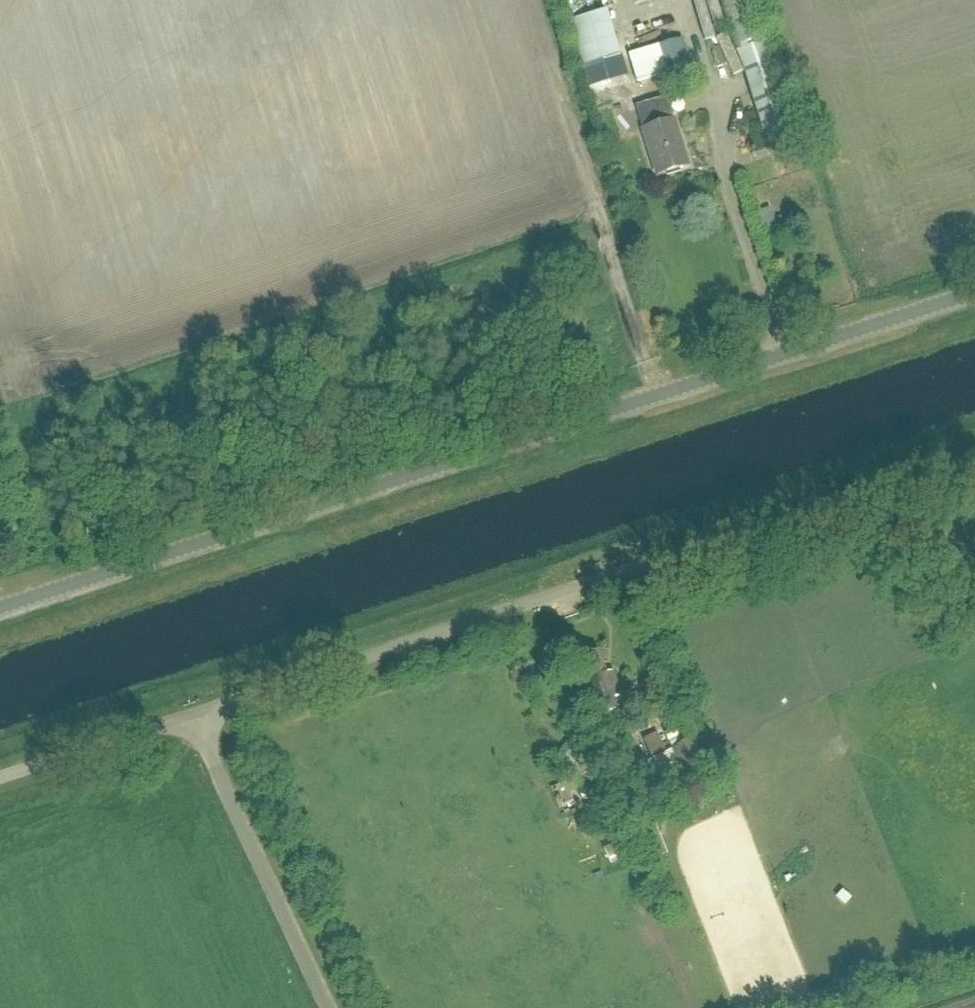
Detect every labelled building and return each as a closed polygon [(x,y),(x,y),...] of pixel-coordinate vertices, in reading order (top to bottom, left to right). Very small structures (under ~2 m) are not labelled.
[(561,10),(575,5),(573,0),(559,0),(561,10)] [(753,0),(720,0),(762,133),(795,122),(769,42),(767,43),(753,0)] [(573,18),(585,60),(620,51),(608,8),(573,18)] [(683,39),(629,56),(637,83),(668,74),(671,84),(695,77),(683,39)] [(688,166),(667,98),(635,108),(657,176),(688,166)] [(613,672),(605,675),(598,654),(598,653),(580,659),(598,715),(616,709),(613,698),(621,695),(613,672)] [(720,765),(706,735),(671,752),(685,781),(720,765)]
